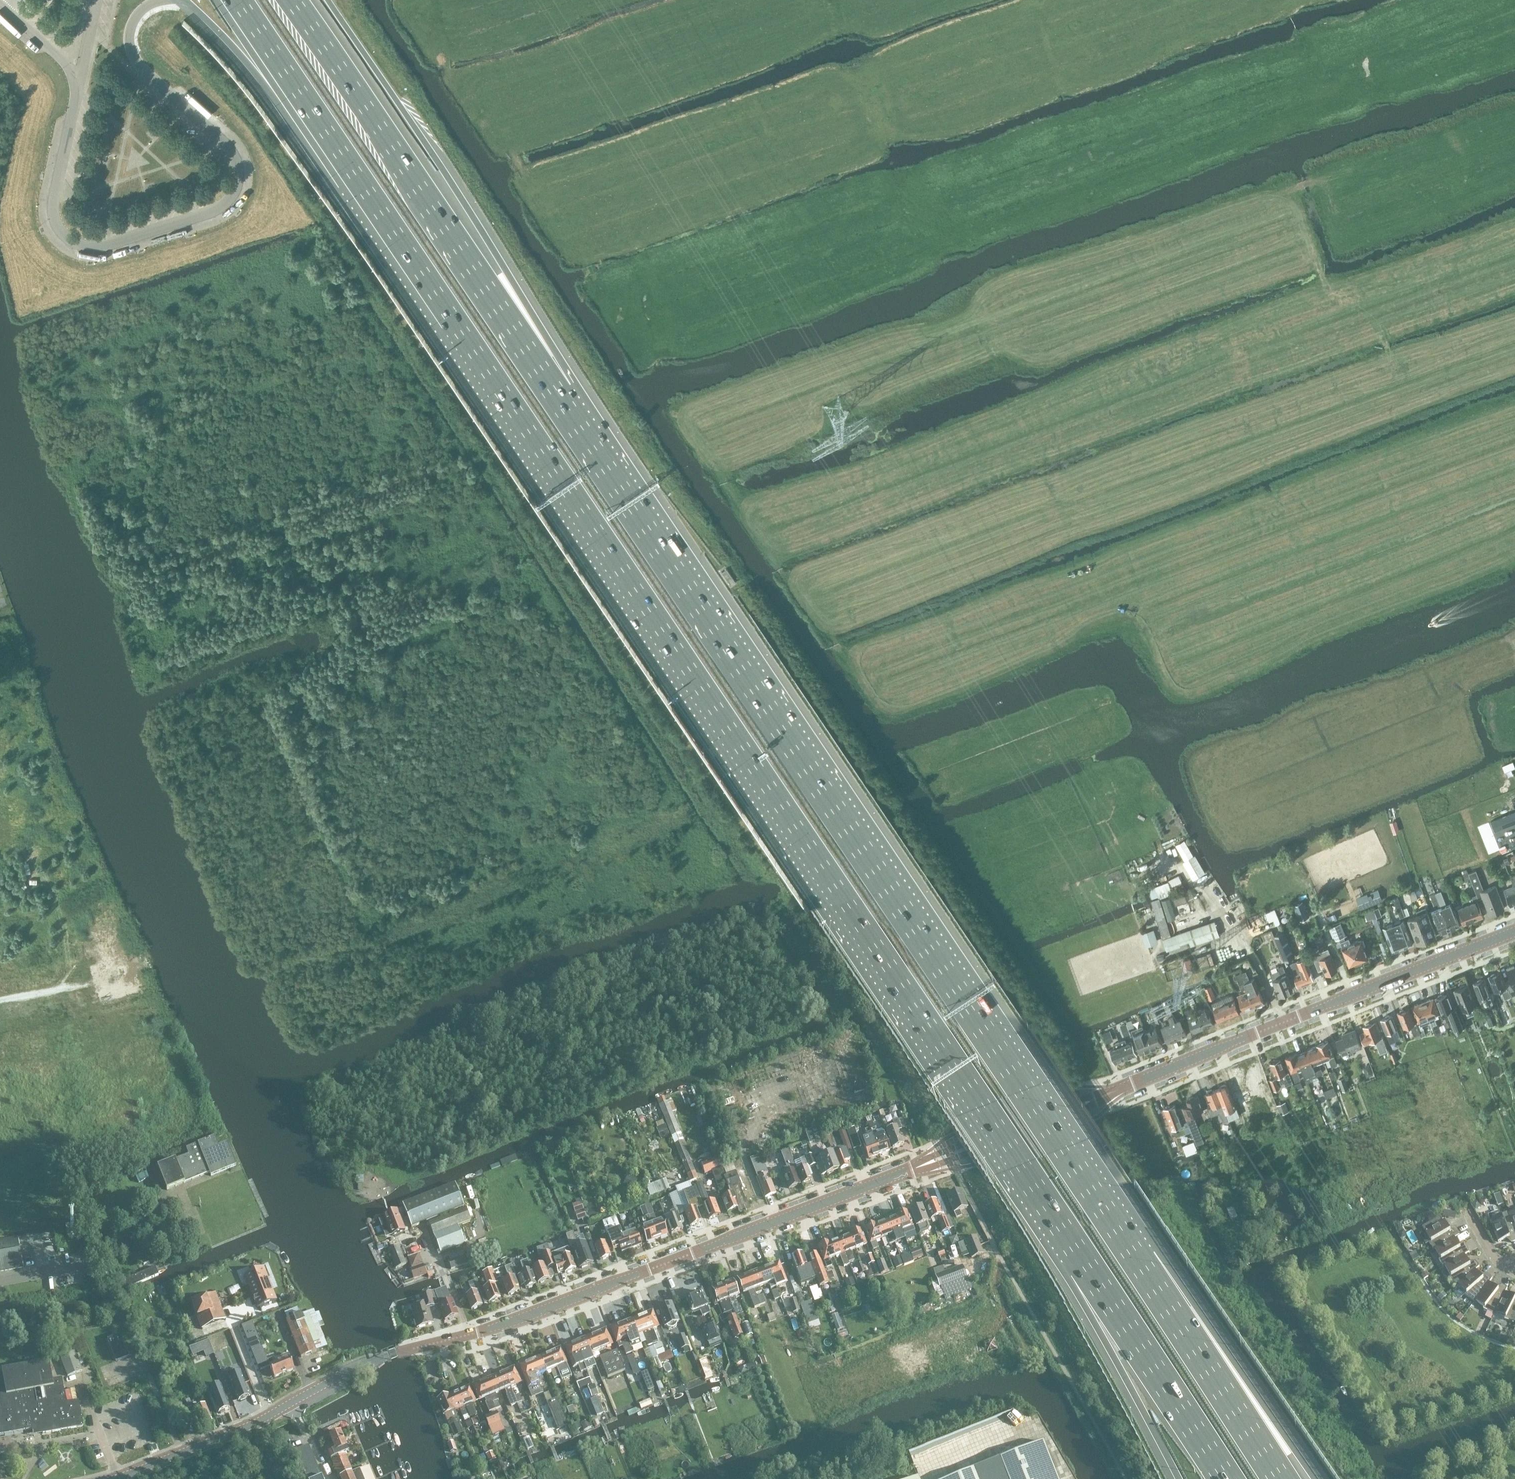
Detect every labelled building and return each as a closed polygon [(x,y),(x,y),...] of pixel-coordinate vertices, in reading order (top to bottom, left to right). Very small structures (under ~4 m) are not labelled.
[(1495,830),(1514,822),(1514,812),(1491,822),(1495,830)] [(1396,821),(1390,823),(1394,833),(1400,831),(1396,821)] [(1194,879),(1206,872),(1196,854),(1184,861),(1194,879)] [(1467,871),(1462,873),(1464,881),(1470,878),(1467,871)] [(1469,874),(1478,895),(1479,899),(1485,896),(1491,913),(1505,908),(1496,885),(1485,890),(1481,881),(1477,871),(1469,874)] [(1514,886),(1505,890),(1511,905),(1514,904),(1514,888),(1514,887),(1514,886)] [(1154,887),(1148,889),(1152,899),(1158,897),(1154,887)] [(1378,889),(1356,898),(1361,909),(1383,900),(1378,889)] [(1441,890),(1436,892),(1436,893),(1439,899),(1442,907),(1445,913),(1451,929),(1460,925),(1452,903),(1447,905),(1441,890)] [(1174,898),(1176,904),(1188,900),(1185,893),(1174,898)] [(1441,905),(1439,899),(1436,893),(1431,895),(1436,908),(1441,905)] [(1172,895),(1164,898),(1170,918),(1179,915),(1172,895)] [(1470,903),(1459,907),(1466,923),(1483,917),(1475,895),(1468,898),(1470,903)] [(1398,897),(1392,899),(1396,909),(1397,909),(1401,908),(1402,907),(1398,897)] [(1303,901),(1294,905),(1300,920),(1309,916),(1303,901)] [(1427,907),(1417,910),(1419,914),(1428,938),(1437,934),(1427,907)] [(1442,907),(1433,910),(1435,916),(1442,933),(1451,929),(1445,913),(1442,907)] [(1275,909),(1270,912),(1275,925),(1281,923),(1275,909)] [(1419,914),(1410,918),(1419,942),(1428,938),(1419,914)] [(1404,919),(1394,923),(1404,948),(1413,944),(1404,919)] [(1172,936),(1164,938),(1168,949),(1180,945),(1180,944),(1189,940),(1191,946),(1220,936),(1215,922),(1215,921),(1210,923),(1172,936)] [(1339,923),(1330,926),(1335,938),(1338,937),(1343,949),(1344,949),(1350,964),(1368,957),(1364,947),(1365,946),(1363,941),(1362,941),(1361,940),(1351,944),(1349,938),(1345,939),(1343,935),(1344,935),(1339,923)] [(1394,923),(1384,927),(1394,952),(1404,948),(1394,923)] [(1154,929),(1143,932),(1147,944),(1158,941),(1154,929)] [(1281,932),(1275,935),(1285,961),(1294,957),(1284,931),(1281,932)] [(1232,950),(1218,956),(1221,961),(1226,959),(1234,956),(1234,954),(1232,950)] [(1330,955),(1329,951),(1324,954),(1325,957),(1321,959),(1327,974),(1338,969),(1332,955),(1330,955)] [(1235,956),(1228,959),(1230,964),(1231,965),(1238,962),(1238,961),(1235,956)] [(1296,976),(1295,976),(1299,986),(1315,979),(1305,957),(1291,963),(1296,976)] [(1190,958),(1182,960),(1185,971),(1193,968),(1190,958)] [(1280,969),(1271,973),(1280,994),(1281,994),(1293,989),(1283,965),(1279,967),(1280,969)] [(1514,966),(1513,965),(1506,967),(1511,980),(1506,982),(1506,981),(1505,982),(1511,996),(1514,994),(1514,966)] [(1242,972),(1255,1006),(1265,1002),(1259,987),(1258,987),(1254,978),(1250,980),(1246,971),(1242,972)] [(1236,974),(1244,993),(1238,995),(1244,1010),(1255,1006),(1242,972),(1236,974)] [(1489,976),(1495,991),(1503,988),(1504,990),(1501,991),(1505,999),(1511,996),(1507,986),(1506,986),(1500,972),(1489,976)] [(1493,1001),(1490,993),(1489,993),(1483,978),(1473,982),(1482,1005),(1493,1001)] [(1473,1011),(1479,1009),(1469,984),(1457,988),(1468,1013),(1473,1011)] [(1209,1000),(1216,997),(1212,985),(1204,988),(1209,1000)] [(1448,992),(1436,996),(1442,1011),(1448,1009),(1456,1029),(1465,1025),(1457,1006),(1454,1007),(1448,992)] [(1212,1002),(1219,1021),(1240,1012),(1235,1000),(1232,993),(1212,1002)] [(1199,1015),(1204,1027),(1214,1023),(1208,1008),(1210,1007),(1206,996),(1200,999),(1204,1008),(1197,1011),(1199,1015)] [(1434,1014),(1438,1013),(1433,998),(1422,1002),(1430,1022),(1431,1022),(1435,1034),(1441,1032),(1438,1023),(1437,1024),(1434,1014)] [(1430,1022),(1422,1002),(1412,1006),(1418,1020),(1419,1020),(1421,1026),(1430,1022)] [(1184,1027),(1187,1026),(1183,1017),(1181,1018),(1181,1019),(1176,1021),(1169,1004),(1165,1006),(1172,1023),(1172,1022),(1178,1039),(1187,1035),(1184,1027)] [(1158,1005),(1151,1008),(1152,1010),(1152,1011),(1155,1020),(1156,1021),(1163,1018),(1159,1008),(1158,1005)] [(1414,1034),(1416,1038),(1422,1036),(1420,1030),(1417,1023),(1415,1024),(1409,1007),(1398,1012),(1404,1026),(1410,1024),(1414,1034)] [(1510,1024),(1503,1008),(1497,1010),(1503,1025),(1504,1027),(1510,1024)] [(1204,1027),(1199,1015),(1194,1017),(1190,1009),(1185,1011),(1187,1016),(1188,1016),(1194,1032),(1204,1027)] [(1494,1026),(1493,1022),(1488,1010),(1481,1013),(1486,1025),(1494,1026)] [(1380,1018),(1390,1042),(1395,1040),(1392,1030),(1397,1028),(1391,1014),(1380,1018)] [(1478,1025),(1484,1023),(1481,1015),(1475,1018),(1478,1025)] [(1172,1022),(1172,1023),(1167,1024),(1166,1021),(1163,1023),(1164,1026),(1162,1026),(1169,1042),(1178,1039),(1172,1022)] [(1369,1041),(1375,1038),(1380,1053),(1388,1050),(1383,1035),(1380,1036),(1375,1021),(1364,1025),(1365,1029),(1360,1031),(1364,1043),(1369,1041)] [(1128,1026),(1122,1028),(1125,1036),(1131,1034),(1128,1026)] [(1142,1026),(1132,1030),(1134,1035),(1141,1053),(1151,1049),(1144,1031),(1142,1026)] [(1145,1031),(1144,1031),(1151,1049),(1152,1049),(1163,1045),(1156,1027),(1153,1028),(1145,1031)] [(1337,1040),(1342,1053),(1362,1045),(1355,1029),(1343,1034),(1344,1037),(1337,1040)] [(1107,1031),(1102,1033),(1105,1041),(1110,1039),(1107,1031)] [(1120,1042),(1126,1059),(1137,1055),(1132,1041),(1127,1043),(1125,1039),(1120,1042)] [(1328,1040),(1318,1044),(1318,1045),(1323,1059),(1328,1057),(1332,1067),(1337,1064),(1334,1055),(1328,1040)] [(1126,1059),(1120,1042),(1113,1044),(1114,1048),(1110,1050),(1116,1063),(1126,1059)] [(1318,1045),(1308,1049),(1316,1072),(1317,1074),(1317,1075),(1323,1073),(1318,1061),(1323,1059),(1318,1045)] [(1308,1049),(1297,1053),(1302,1067),(1306,1076),(1316,1072),(1308,1049)] [(1296,1052),(1286,1056),(1295,1080),(1301,1079),(1297,1069),(1302,1067),(1297,1053),(1296,1052)] [(1279,1084),(1284,1082),(1285,1085),(1293,1082),(1289,1071),(1286,1072),(1281,1059),(1270,1063),(1276,1076),(1270,1078),(1274,1089),(1280,1087),(1279,1084)] [(1370,1066),(1364,1069),(1367,1076),(1373,1074),(1370,1066)] [(1397,1076),(1381,1081),(1384,1090),(1400,1084),(1397,1076)] [(1349,1088),(1345,1077),(1338,1079),(1342,1091),(1349,1088)] [(1301,1082),(1295,1084),(1297,1090),(1303,1088),(1301,1082)] [(1220,1087),(1217,1088),(1223,1106),(1225,1111),(1228,1119),(1229,1119),(1239,1116),(1236,1107),(1235,1106),(1233,1099),(1237,1097),(1234,1090),(1231,1083),(1227,1085),(1227,1084),(1226,1084),(1225,1083),(1221,1085),(1220,1087)] [(863,1085),(853,1088),(854,1093),(865,1089),(863,1085)] [(1270,1087),(1264,1089),(1271,1106),(1276,1103),(1270,1087)] [(1207,1092),(1206,1092),(1211,1106),(1216,1104),(1221,1115),(1224,1120),(1228,1119),(1225,1111),(1223,1106),(1217,1088),(1213,1089),(1211,1088),(1207,1090),(1207,1092)] [(1182,1106),(1181,1106),(1189,1125),(1191,1131),(1196,1143),(1203,1140),(1192,1113),(1203,1109),(1202,1106),(1197,1094),(1194,1096),(1192,1095),(1190,1096),(1189,1097),(1187,1098),(1189,1103),(1182,1106)] [(671,1137),(680,1133),(673,1113),(676,1112),(672,1100),(671,1101),(670,1096),(657,1101),(659,1105),(671,1137)] [(862,1109),(872,1105),(871,1100),(860,1104),(862,1109)] [(1289,1112),(1285,1102),(1277,1105),(1280,1115),(1289,1112)] [(1166,1107),(1164,1108),(1169,1122),(1172,1128),(1178,1126),(1180,1129),(1184,1127),(1189,1125),(1181,1106),(1177,1108),(1176,1106),(1175,1104),(1170,1106),(1169,1105),(1167,1106),(1166,1107)] [(703,1115),(697,1118),(700,1126),(706,1123),(703,1115)] [(899,1120),(899,1119),(893,1121),(896,1128),(887,1131),(893,1149),(904,1145),(898,1130),(902,1128),(899,1120)] [(665,1124),(658,1127),(662,1137),(669,1134),(665,1124)] [(847,1129),(854,1149),(861,1146),(854,1127),(847,1129)] [(854,1149),(847,1129),(841,1132),(842,1136),(837,1138),(841,1147),(846,1145),(848,1151),(854,1149)] [(869,1158),(880,1154),(871,1130),(870,1130),(870,1129),(865,1130),(866,1134),(861,1136),(869,1158)] [(871,1130),(880,1154),(890,1150),(885,1137),(884,1134),(877,1136),(875,1129),(871,1130)] [(1228,1148),(1240,1143),(1245,1142),(1242,1135),(1226,1141),(1228,1148)] [(186,1149),(188,1155),(157,1167),(167,1190),(209,1173),(211,1176),(236,1166),(227,1143),(218,1147),(214,1137),(186,1149)] [(674,1144),(690,1181),(698,1178),(682,1141),(674,1144)] [(1194,1141),(1183,1145),(1186,1153),(1197,1149),(1194,1141)] [(834,1151),(841,1169),(849,1166),(847,1160),(849,1159),(846,1151),(844,1152),(843,1148),(834,1151)] [(795,1164),(794,1164),(789,1150),(782,1153),(785,1161),(786,1162),(788,1168),(783,1170),(784,1174),(789,1188),(800,1184),(795,1169),(797,1169),(795,1164)] [(832,1153),(815,1160),(822,1176),(827,1173),(827,1174),(839,1170),(832,1153)] [(719,1154),(702,1160),(706,1172),(723,1166),(719,1154)] [(798,1169),(803,1183),(811,1180),(809,1174),(812,1173),(809,1166),(816,1164),(813,1155),(801,1160),(795,1162),(798,1169)] [(1229,1156),(1222,1159),(1225,1166),(1232,1164),(1229,1156)] [(715,1170),(718,1184),(729,1181),(730,1187),(742,1184),(736,1163),(724,1167),(724,1168),(715,1170)] [(765,1165),(755,1169),(765,1197),(776,1193),(769,1173),(768,1173),(765,1165)] [(628,1176),(623,1186),(632,1191),(637,1180),(628,1176)] [(670,1190),(666,1179),(650,1185),(648,1178),(644,1180),(650,1197),(670,1190)] [(692,1181),(677,1186),(679,1191),(694,1187),(692,1181)] [(703,1182),(697,1184),(703,1200),(709,1198),(703,1182)] [(464,1207),(455,1184),(402,1205),(412,1228),(464,1207)] [(684,1191),(678,1194),(681,1201),(685,1211),(690,1226),(702,1222),(696,1208),(700,1207),(703,1205),(696,1187),(684,1191)] [(947,1196),(956,1219),(962,1217),(960,1211),(967,1208),(961,1191),(947,1196)] [(730,1194),(736,1208),(741,1206),(734,1192),(730,1194)] [(677,1215),(684,1212),(677,1193),(669,1196),(675,1211),(670,1212),(671,1217),(666,1219),(672,1233),(682,1229),(677,1215)] [(729,1193),(723,1196),(729,1211),(735,1209),(729,1193)] [(577,1204),(573,1205),(578,1220),(586,1218),(581,1202),(580,1203),(579,1199),(575,1200),(577,1204)] [(1479,1199),(1471,1203),(1475,1210),(1483,1206),(1479,1199)] [(713,1201),(703,1204),(708,1219),(720,1214),(715,1200),(713,1201)] [(937,1217),(943,1232),(950,1229),(950,1228),(953,1227),(949,1217),(946,1218),(945,1217),(942,1218),(941,1215),(942,1215),(936,1200),(926,1205),(931,1219),(937,1217)] [(593,1204),(585,1207),(590,1219),(598,1216),(593,1204)] [(644,1218),(639,1220),(642,1228),(647,1243),(657,1239),(649,1216),(646,1209),(645,1206),(640,1207),(644,1218)] [(928,1222),(922,1206),(910,1211),(920,1235),(928,1232),(930,1228),(928,1222)] [(396,1207),(383,1213),(392,1236),(405,1231),(396,1207)] [(651,1207),(646,1209),(649,1216),(657,1239),(667,1235),(662,1221),(657,1223),(651,1207)] [(429,1224),(440,1253),(465,1243),(458,1226),(471,1221),(466,1209),(429,1224)] [(897,1217),(902,1231),(913,1226),(907,1212),(896,1216),(896,1217),(897,1217)] [(1490,1222),(1498,1242),(1510,1238),(1512,1243),(1514,1242),(1514,1229),(1509,1214),(1509,1212),(1500,1215),(1501,1217),(1490,1222)] [(1442,1216),(1422,1227),(1431,1242),(1429,1243),(1433,1250),(1435,1249),(1434,1248),(1454,1237),(1455,1238),(1459,1235),(1455,1228),(1450,1231),(1445,1220),(1444,1221),(1442,1216)] [(615,1217),(603,1222),(607,1234),(610,1240),(610,1242),(617,1239),(620,1248),(622,1253),(631,1249),(626,1235),(622,1236),(619,1229),(615,1217)] [(892,1234),(902,1231),(897,1217),(896,1217),(886,1221),(892,1234)] [(886,1237),(889,1246),(891,1245),(891,1247),(896,1246),(895,1244),(893,1238),(894,1238),(892,1234),(886,1221),(876,1224),(876,1225),(881,1239),(886,1237)] [(65,1224),(66,1230),(77,1229),(76,1222),(65,1224)] [(1399,1223),(1394,1225),(1398,1234),(1403,1231),(1399,1223)] [(876,1225),(876,1224),(865,1228),(873,1251),(879,1249),(876,1241),(881,1239),(876,1225)] [(626,1235),(631,1249),(632,1249),(641,1245),(635,1228),(634,1226),(629,1228),(631,1233),(626,1235)] [(850,1235),(855,1249),(866,1244),(860,1230),(850,1234),(850,1235)] [(573,1233),(566,1236),(571,1248),(572,1248),(580,1268),(583,1267),(593,1263),(583,1236),(575,1239),(573,1233)] [(855,1249),(850,1235),(839,1239),(849,1263),(854,1261),(850,1250),(855,1249)] [(1270,1235),(1262,1238),(1266,1250),(1274,1247),(1270,1235)] [(983,1253),(976,1236),(965,1240),(965,1241),(969,1251),(972,1258),(983,1253)] [(1454,1237),(1434,1248),(1435,1249),(1440,1259),(1440,1260),(1443,1268),(1445,1267),(1444,1266),(1464,1254),(1465,1255),(1469,1252),(1465,1245),(1460,1248),(1455,1238),(1454,1237)] [(839,1239),(829,1243),(834,1257),(839,1255),(843,1266),(849,1264),(849,1263),(839,1239)] [(611,1256),(606,1241),(595,1245),(601,1260),(611,1256)] [(965,1241),(960,1244),(964,1253),(969,1251),(965,1241)] [(834,1257),(829,1243),(828,1242),(818,1246),(824,1261),(825,1261),(827,1268),(833,1266),(830,1258),(834,1257)] [(540,1252),(551,1250),(549,1244),(538,1246),(540,1252)] [(395,1269),(406,1265),(399,1246),(388,1251),(395,1269)] [(559,1273),(566,1271),(566,1273),(568,1272),(569,1273),(572,1272),(573,1270),(577,1269),(571,1254),(569,1248),(552,1255),(559,1273)] [(911,1253),(913,1259),(923,1256),(920,1249),(911,1253)] [(1416,1251),(1410,1255),(1413,1261),(1419,1258),(1416,1251)] [(556,1266),(551,1252),(543,1255),(547,1267),(545,1267),(545,1265),(533,1270),(539,1284),(550,1280),(549,1279),(554,1278),(555,1275),(553,1271),(551,1272),(549,1268),(556,1266)] [(796,1271),(795,1271),(800,1284),(815,1279),(810,1266),(807,1267),(802,1253),(791,1257),(796,1271)] [(914,1262),(913,1260),(911,1253),(900,1257),(904,1266),(914,1262)] [(419,1254),(408,1258),(412,1268),(410,1269),(413,1279),(426,1275),(419,1254)] [(1464,1254),(1444,1266),(1445,1267),(1451,1276),(1450,1277),(1458,1286),(1458,1285),(1475,1270),(1476,1270),(1479,1267),(1475,1262),(1471,1265),(1465,1255),(1464,1254)] [(471,1263),(468,1255),(449,1261),(452,1269),(471,1263)] [(865,1257),(868,1265),(875,1263),(872,1255),(865,1257)] [(900,1257),(893,1260),(896,1268),(903,1265),(900,1257)] [(521,1274),(517,1275),(521,1287),(525,1285),(526,1289),(527,1288),(528,1289),(531,1288),(532,1286),(537,1285),(531,1270),(529,1265),(528,1261),(528,1260),(520,1263),(524,1272),(521,1273),(521,1274)] [(820,1260),(812,1263),(820,1286),(829,1282),(820,1260)] [(877,1263),(881,1275),(888,1272),(884,1260),(877,1263)] [(773,1281),(775,1287),(776,1287),(782,1285),(780,1279),(784,1277),(778,1262),(768,1266),(774,1281),(773,1281)] [(861,1263),(856,1265),(859,1274),(864,1272),(861,1263)] [(503,1280),(509,1295),(519,1291),(514,1277),(516,1276),(512,1265),(505,1268),(509,1278),(503,1280)] [(945,1300),(974,1289),(970,1280),(968,1280),(962,1265),(945,1272),(942,1266),(933,1269),(936,1275),(935,1275),(937,1280),(930,1282),(936,1297),(943,1294),(945,1300)] [(758,1270),(764,1285),(768,1283),(771,1289),(775,1287),(773,1281),(774,1281),(768,1266),(758,1270)] [(158,1268),(122,1283),(126,1291),(161,1276),(158,1268)] [(249,1283),(259,1307),(278,1299),(269,1278),(268,1279),(263,1268),(253,1272),(257,1281),(249,1283)] [(485,1304),(490,1302),(490,1303),(500,1299),(495,1284),(498,1283),(496,1279),(493,1272),(492,1269),(483,1273),(488,1287),(480,1290),(485,1304)] [(756,1295),(762,1292),(759,1287),(764,1285),(758,1270),(748,1274),(756,1295)] [(1475,1270),(1458,1285),(1458,1286),(1466,1293),(1465,1295),(1474,1302),(1475,1301),(1489,1283),(1492,1279),(1487,1275),(1483,1278),(1476,1270),(1475,1270)] [(752,1302),(754,1308),(760,1306),(758,1300),(757,1297),(756,1295),(748,1274),(737,1278),(743,1293),(748,1291),(752,1302)] [(109,1280),(112,1287),(117,1285),(115,1278),(109,1280)] [(853,1279),(846,1282),(848,1287),(855,1284),(853,1279)] [(736,1315),(737,1317),(743,1314),(740,1305),(738,1306),(735,1298),(739,1297),(732,1280),(722,1284),(728,1299),(734,1316),(736,1315)] [(467,1296),(472,1310),(483,1306),(477,1292),(479,1291),(476,1282),(469,1284),(473,1294),(467,1296)] [(1489,1283),(1475,1301),(1484,1308),(1484,1309),(1489,1312),(1495,1315),(1495,1313),(1505,1292),(1506,1293),(1507,1288),(1502,1286),(1499,1290),(1489,1283)] [(714,1304),(718,1303),(719,1305),(718,1305),(722,1315),(723,1314),(725,1321),(728,1320),(734,1337),(743,1334),(744,1333),(741,1327),(737,1317),(736,1315),(734,1316),(728,1299),(722,1284),(709,1289),(714,1304)] [(436,1292),(440,1304),(446,1320),(458,1316),(453,1301),(451,1301),(449,1294),(444,1296),(442,1290),(436,1292)] [(777,1290),(771,1292),(774,1301),(780,1299),(777,1290)] [(417,1328),(433,1323),(428,1307),(440,1304),(436,1292),(436,1291),(420,1296),(422,1304),(411,1307),(417,1328)] [(691,1314),(693,1313),(694,1315),(700,1312),(702,1317),(710,1314),(702,1292),(685,1299),(691,1314)] [(1495,1313),(1505,1318),(1505,1320),(1514,1322),(1514,1297),(1506,1293),(1505,1292),(1495,1313)] [(235,1341),(232,1336),(216,1294),(191,1303),(210,1351),(235,1341)] [(829,1294),(824,1296),(828,1308),(830,1308),(834,1307),(834,1306),(829,1294)] [(758,1300),(760,1306),(766,1304),(763,1296),(757,1297),(758,1300)] [(796,1298),(790,1300),(794,1313),(800,1311),(796,1298)] [(801,1305),(810,1330),(820,1326),(811,1301),(801,1305)] [(919,1307),(922,1315),(935,1311),(932,1303),(919,1307)] [(665,1328),(667,1328),(668,1329),(671,1330),(672,1330),(674,1329),(675,1328),(677,1326),(677,1324),(677,1323),(679,1323),(671,1304),(659,1309),(663,1317),(661,1318),(665,1328)] [(642,1315),(653,1345),(659,1342),(653,1328),(658,1326),(653,1311),(642,1315)] [(1495,1315),(1489,1312),(1486,1317),(1492,1320),(1495,1315)] [(301,1314),(286,1320),(301,1357),(316,1351),(301,1314)] [(774,1314),(767,1316),(769,1322),(776,1319),(774,1314)] [(842,1325),(838,1314),(831,1316),(835,1327),(842,1325)] [(632,1319),(637,1334),(642,1332),(647,1347),(653,1345),(642,1315),(632,1319)] [(637,1334),(632,1319),(622,1323),(631,1347),(641,1344),(637,1334)] [(708,1342),(721,1337),(714,1321),(702,1326),(708,1342)] [(622,1323),(611,1327),(617,1342),(617,1341),(619,1346),(622,1345),(626,1354),(633,1352),(631,1347),(622,1323)] [(744,1333),(743,1334),(745,1339),(748,1346),(755,1343),(753,1336),(748,1324),(741,1327),(744,1333)] [(606,1329),(596,1334),(602,1348),(612,1344),(606,1329)] [(596,1334),(586,1338),(592,1352),(602,1348),(596,1334)] [(688,1347),(684,1336),(677,1338),(681,1350),(688,1347)] [(584,1338),(576,1342),(582,1356),(581,1357),(585,1368),(586,1369),(596,1365),(591,1353),(592,1352),(586,1338),(584,1338)] [(576,1342),(565,1346),(574,1367),(579,1365),(581,1371),(586,1369),(585,1368),(581,1357),(582,1356),(576,1342)] [(663,1353),(665,1352),(661,1344),(654,1346),(657,1355),(663,1353)] [(654,1346),(644,1350),(648,1361),(658,1357),(657,1355),(654,1346)] [(572,1376),(566,1363),(560,1348),(550,1352),(560,1377),(561,1380),(572,1376)] [(617,1350),(605,1355),(613,1374),(625,1369),(617,1350)] [(61,1357),(68,1376),(82,1371),(75,1352),(61,1357)] [(560,1377),(550,1352),(540,1356),(546,1371),(551,1369),(555,1379),(560,1377)] [(638,1365),(638,1366),(642,1364),(638,1352),(634,1354),(638,1365)] [(663,1353),(657,1355),(658,1357),(660,1363),(666,1360),(663,1353)] [(272,1359),(263,1362),(262,1359),(251,1363),(255,1372),(270,1367),(274,1377),(294,1370),(289,1354),(279,1358),(281,1362),(274,1364),(272,1359)] [(634,1354),(628,1357),(635,1375),(641,1373),(638,1366),(638,1365),(634,1354)] [(613,1374),(605,1355),(600,1357),(607,1376),(613,1374)] [(530,1360),(540,1385),(545,1383),(541,1373),(546,1371),(540,1356),(530,1360)] [(706,1358),(699,1361),(705,1378),(713,1375),(706,1358)] [(540,1385),(530,1360),(520,1365),(526,1379),(530,1378),(534,1387),(540,1385)] [(32,1429),(32,1426),(41,1424),(43,1434),(84,1426),(79,1401),(66,1403),(62,1378),(53,1380),(49,1361),(2,1370),(5,1389),(0,1389),(0,1435),(32,1429)] [(753,1363),(747,1365),(749,1371),(755,1368),(753,1363)] [(510,1386),(520,1382),(514,1368),(504,1372),(510,1386)] [(239,1369),(227,1373),(232,1384),(238,1401),(240,1401),(241,1402),(245,1400),(245,1399),(250,1397),(243,1379),(239,1369)] [(648,1371),(641,1374),(648,1391),(654,1388),(648,1371)] [(510,1386),(504,1372),(494,1377),(500,1391),(504,1389),(505,1391),(504,1391),(510,1405),(517,1403),(514,1395),(510,1386)] [(484,1381),(496,1409),(500,1408),(497,1401),(499,1400),(495,1393),(500,1391),(494,1377),(484,1381)] [(585,1386),(592,1384),(590,1378),(583,1380),(585,1386)] [(488,1404),(491,1411),(496,1409),(484,1381),(473,1385),(480,1399),(484,1397),(487,1405),(488,1404)] [(220,1385),(209,1389),(219,1413),(220,1413),(221,1414),(226,1412),(225,1411),(230,1409),(224,1394),(220,1385)] [(594,1385),(588,1387),(591,1396),(598,1394),(594,1385)] [(458,1391),(470,1419),(476,1416),(470,1403),(475,1401),(469,1387),(458,1391)] [(544,1394),(541,1387),(534,1389),(541,1405),(547,1402),(544,1394)] [(454,1410),(455,1410),(459,1408),(464,1421),(470,1419),(458,1391),(449,1396),(448,1396),(454,1410)] [(449,1412),(453,1420),(452,1421),(456,1430),(462,1427),(455,1410),(454,1410),(448,1396),(449,1396),(448,1395),(437,1399),(444,1415),(449,1412)] [(591,1400),(597,1415),(604,1413),(598,1397),(591,1400)] [(557,1398),(548,1402),(559,1429),(568,1425),(557,1398)] [(532,1404),(536,1413),(541,1411),(537,1402),(532,1404)] [(211,1421),(205,1406),(196,1410),(202,1425),(211,1421)] [(505,1431),(501,1422),(500,1422),(496,1412),(484,1417),(489,1427),(488,1427),(493,1436),(505,1431)] [(590,1420),(581,1424),(584,1431),(593,1427),(590,1420)] [(518,1425),(517,1428),(518,1432),(521,1433),(525,1432),(526,1428),(525,1425),(521,1424),(518,1425)] [(353,1472),(345,1454),(346,1453),(344,1449),(347,1447),(341,1432),(329,1437),(335,1450),(328,1453),(339,1478),(341,1478),(364,1478),(360,1469),(353,1472)] [(453,1442),(447,1444),(450,1453),(456,1450),(453,1442)] [(950,1478),(1057,1478),(1043,1442),(1001,1459),(971,1471),(950,1478)] [(307,1478),(323,1478),(308,1445),(295,1451),(307,1478)] [(486,1454),(489,1462),(496,1459),(492,1451),(486,1454)]
